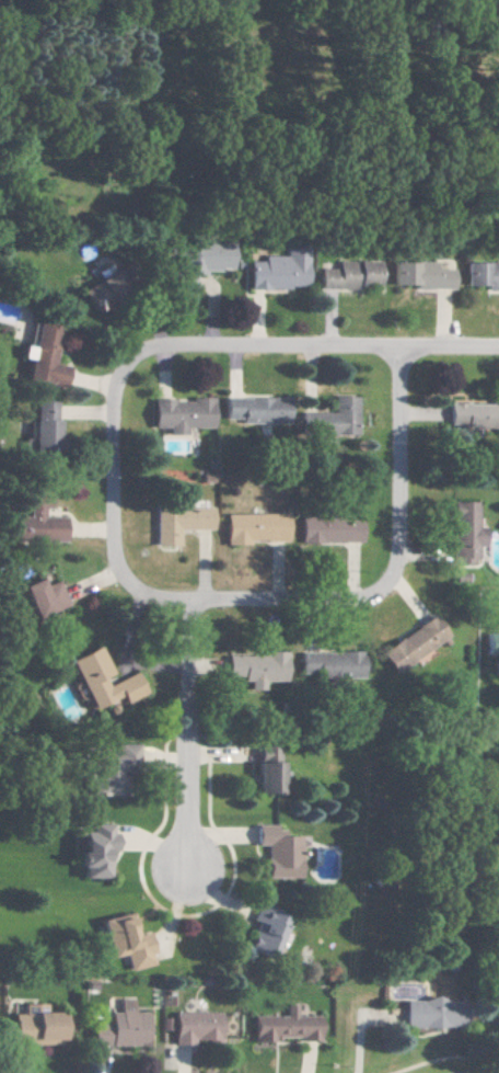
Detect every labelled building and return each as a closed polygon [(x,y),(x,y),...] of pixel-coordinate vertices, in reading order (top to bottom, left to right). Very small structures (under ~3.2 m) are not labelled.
[(244,289),(303,287),(302,255),(257,257),(257,261),(244,261),(244,289)] [(317,288),(377,287),(377,261),(333,262),(334,268),(316,269),(317,288)] [(452,288),(452,269),(433,268),(433,263),(391,262),(390,287),(452,288)] [(465,262),(465,288),(498,289),(498,262),(465,262)] [(91,312),(123,298),(112,273),(80,287),(91,312)] [(24,380),(62,387),(66,367),(50,364),(56,329),(34,325),(30,348),(22,346),(20,357),(27,358),(24,380)] [(355,397),(331,396),(330,413),(298,412),(297,430),(315,430),(315,444),(329,445),(329,435),(354,436),(355,397)] [(286,400),(222,397),(221,421),(286,423),(286,400)] [(150,428),(165,428),(165,435),(184,435),(184,428),(210,427),(210,399),(150,399),(150,428)] [(52,403),(31,402),(30,444),(56,445),(57,422),(52,422),(52,403)] [(448,403),(448,427),(498,429),(498,404),(448,403)] [(63,517),(39,516),(40,507),(47,507),(47,494),(11,494),(11,507),(24,507),(24,516),(11,516),(11,540),(63,540),(63,517)] [(450,501),(450,563),(475,562),(475,546),(482,545),(482,527),(475,527),(475,501),(450,501)] [(209,529),(209,506),(152,507),(153,545),(176,545),(176,529),(209,529)] [(222,544),(245,544),(245,540),(285,540),(284,513),(222,514),(222,544)] [(298,542),(359,540),(359,519),(297,520),(298,542)] [(41,585),(38,578),(20,584),(30,617),(64,607),(56,581),(41,585)] [(378,651),(393,672),(412,659),(414,662),(448,639),(431,615),(378,651)] [(485,653),(498,653),(498,632),(484,632),(485,653)] [(67,659),(90,709),(119,695),(122,702),(143,693),(133,672),(104,685),(100,677),(109,673),(96,646),(67,659)] [(247,689),(261,690),(261,680),(283,680),(284,651),(262,651),(262,655),(224,654),(224,678),(247,678),(247,689)] [(297,652),(297,676),(360,675),(360,651),(297,652)] [(135,744),(113,744),(113,751),(94,751),(94,790),(117,790),(117,769),(135,769),(135,744)] [(255,792),(279,792),(279,744),(256,744),(255,792)] [(106,850),(111,850),(111,823),(88,824),(88,831),(80,831),(80,852),(78,852),(79,877),(107,877),(106,850)] [(264,877),(298,877),(298,836),(281,836),(281,832),(274,831),(274,825),(254,825),(254,845),(264,845),(264,877)] [(148,965),(146,953),(149,952),(145,932),(133,935),(128,913),(99,919),(107,957),(121,954),(124,970),(148,965)] [(88,1045),(142,1045),(142,1011),(127,1012),(127,999),(114,999),(114,1012),(104,1012),(105,1022),(87,1023),(88,1045)] [(402,1027),(453,1025),(452,1010),(438,1011),(437,999),(401,1000),(402,1027)] [(38,1003),(19,1004),(19,1013),(10,1013),(10,1044),(60,1043),(59,1011),(39,1011),(38,1003)] [(249,1039),(316,1040),(316,1016),(291,1016),(291,1005),(280,1005),(280,1016),(249,1015),(249,1039)] [(155,1017),(155,1035),(166,1036),(166,1041),(216,1042),(216,1013),(167,1012),(166,1017),(155,1017)]
